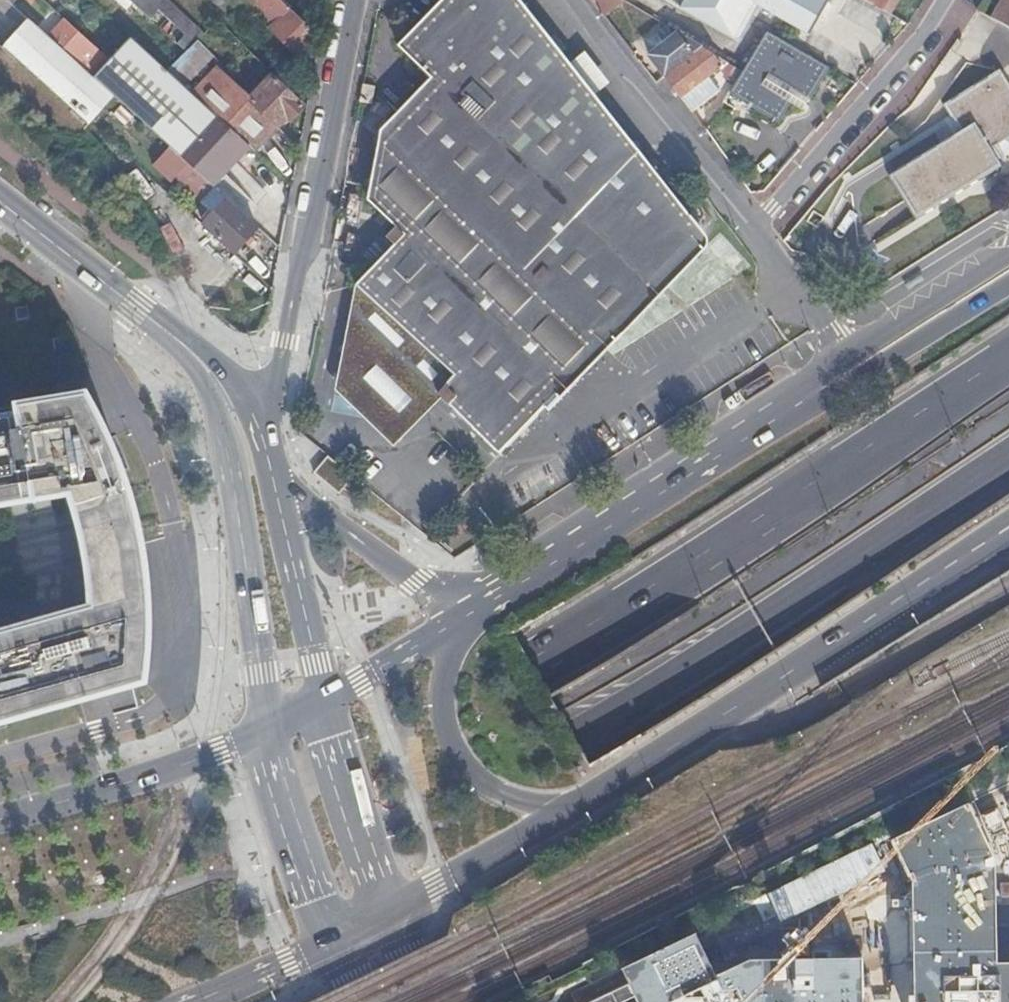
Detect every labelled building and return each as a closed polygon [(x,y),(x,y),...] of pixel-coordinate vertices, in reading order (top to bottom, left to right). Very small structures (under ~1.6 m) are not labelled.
[(200,36),(163,0),(126,0),(153,25),(172,43),(183,53),(184,55),(196,42),(195,41),(200,36)] [(236,0),(207,0),(212,6),(226,10),(234,3),(236,0)] [(295,58),(315,37),(290,12),(278,0),(236,0),(234,3),(245,14),(242,17),(269,44),(275,38),(295,58)] [(499,457),(560,392),(563,396),(594,365),(703,251),(704,248),(706,244),(706,242),(705,240),(516,0),(443,0),(396,48),(429,80),(379,132),(364,203),(393,230),(384,240),(391,247),(355,284),(455,376),(434,395),(499,457)] [(604,17),(625,1),(624,0),(590,0),(604,17)] [(737,40),(758,5),(808,35),(820,14),(795,0),(664,0),(737,40)] [(795,0),(820,14),(827,1),(825,0),(795,0)] [(891,15),(900,0),(865,0),(891,15)] [(993,19),(1008,29),(1008,0),(1004,0),(993,19)] [(28,17),(2,44),(72,108),(87,122),(113,95),(92,76),(85,69),(74,60),(48,36),(28,17)] [(64,19),(48,36),(74,60),(85,69),(92,76),(107,59),(99,52),(92,60),(83,51),(90,43),(64,19)] [(153,25),(136,43),(155,61),(172,43),(153,25)] [(734,79),(725,94),(775,124),(788,104),(782,101),(789,89),(806,100),(826,68),(765,31),(740,70),(734,79)] [(92,76),(113,95),(116,98),(139,75),(165,98),(179,83),(167,72),(155,61),(136,43),(129,37),(107,59),(92,76)] [(649,54),(665,74),(691,55),(678,37),(672,37),(649,54)] [(212,56),(196,42),(184,55),(169,72),(183,86),(212,56)] [(691,55),(665,74),(692,110),(719,89),(709,75),(721,65),(726,68),(723,72),(734,79),(740,70),(701,47),(691,55)] [(581,53),(568,62),(592,92),(604,83),(581,53)] [(191,95),(249,148),(253,152),(276,126),(275,125),(282,119),(287,123),(301,108),(272,78),(249,102),(215,69),(191,95)] [(998,76),(946,107),(952,117),(939,125),(946,136),(949,141),(888,178),(914,218),(997,167),(993,161),(1004,154),(1008,152),(1008,91),(1000,77),(999,75),(998,76)] [(213,148),(232,167),(249,148),(191,95),(179,83),(165,98),(216,144),(213,148)] [(782,101),(788,104),(799,111),(806,100),(789,89),(782,101)] [(87,122),(72,108),(70,112),(84,126),(87,122)] [(210,218),(227,199),(201,176),(192,185),(205,197),(197,206),(210,218)] [(256,225),(227,199),(210,218),(202,227),(231,254),(256,225)] [(158,228),(171,253),(183,247),(170,222),(158,228)] [(130,685),(130,687),(145,683),(145,682),(148,653),(149,622),(148,590),(145,558),(139,527),(132,496),(122,466),(110,437),(96,408),(91,400),(90,400),(15,413),(0,415),(0,507),(30,502),(68,495),(71,506),(73,513),(80,539),(85,567),(88,594),(88,606),(0,630),(0,722),(130,685)] [(354,479),(329,459),(313,477),(340,497),(354,479)] [(891,839),(909,879),(912,1001),(1008,1001),(1008,950),(1008,960),(994,960),(993,904),(1008,904),(1008,834),(997,807),(975,817),(967,802),(891,839)] [(590,1001),(862,1001),(861,956),(747,958),(716,974),(696,932),(619,969),(628,984),(590,1001)]
